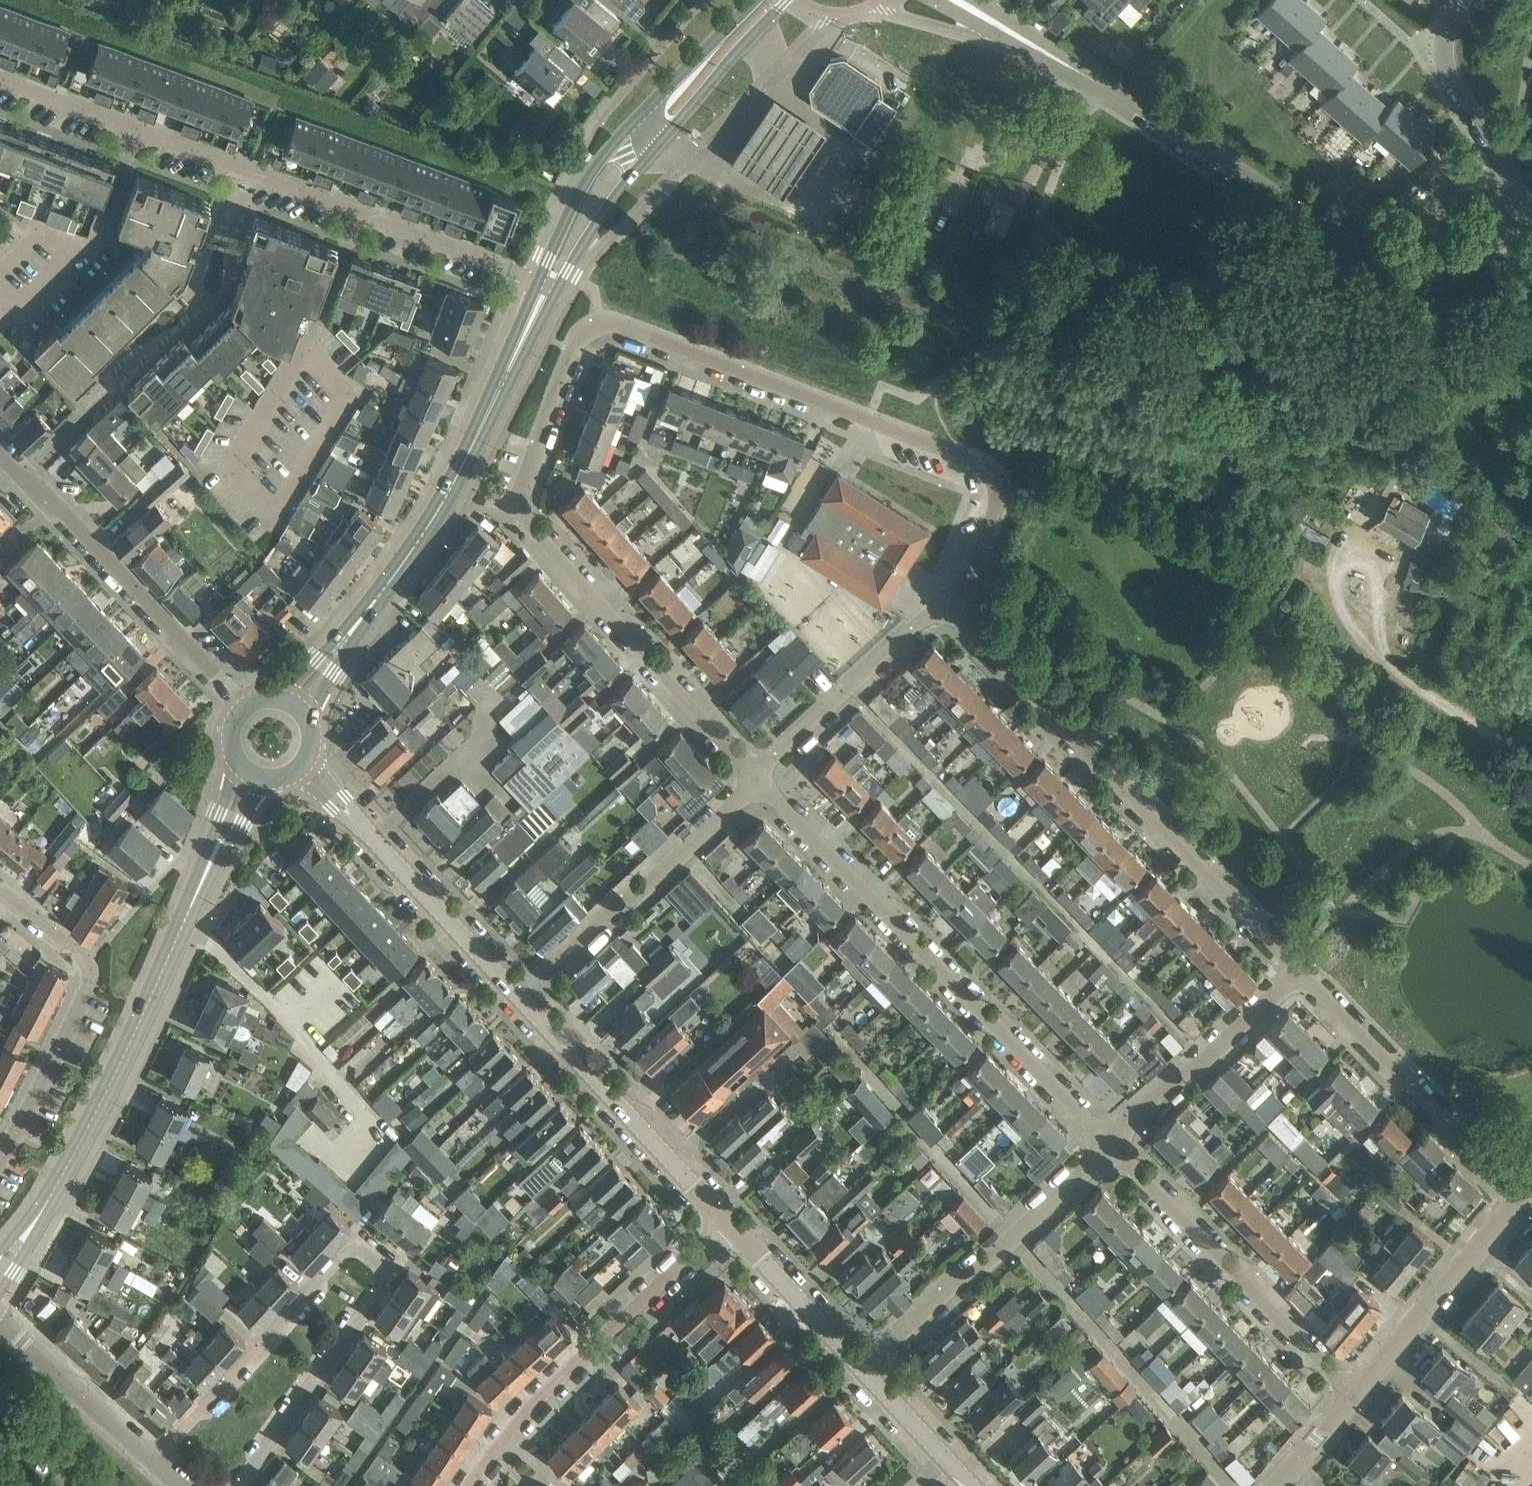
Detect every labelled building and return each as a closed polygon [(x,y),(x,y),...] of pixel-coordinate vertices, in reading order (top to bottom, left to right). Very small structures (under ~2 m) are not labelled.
[(399,11),(408,19),(417,27),(418,25),(428,13),(439,0),(408,0),(399,11)] [(418,25),(431,36),(441,24),(442,24),(447,18),(470,37),(494,8),(485,0),(439,0),(428,13),(418,25)] [(599,0),(591,0),(585,8),(576,0),(575,0),(554,25),(579,46),(589,35),(602,45),(623,20),(599,0)] [(636,18),(637,17),(645,8),(645,7),(636,0),(614,0),(636,18)] [(1092,2),(1084,11),(1102,28),(1118,11),(1131,23),(1141,11),(1152,0),(1090,0),(1092,2)] [(1279,30),(1305,1),(1303,0),(1269,0),(1258,12),(1279,30)] [(1291,58),(1317,28),(1325,19),(1305,1),(1279,30),(1298,48),(1290,57),(1291,58)] [(13,46),(25,14),(3,6),(0,15),(0,41),(13,46)] [(1049,21),(1047,23),(1056,32),(1058,30),(1062,27),(1070,18),(1060,9),(1052,17),(1049,21)] [(13,46),(35,54),(47,22),(25,14),(13,46)] [(47,22),(35,54),(58,63),(60,58),(65,60),(72,43),(66,40),(70,30),(47,22)] [(1291,58),(1311,76),(1337,46),(1317,28),(1291,58)] [(88,39),(82,53),(93,57),(87,74),(110,82),(122,50),(99,41),(99,43),(88,39)] [(515,71),(553,103),(584,66),(556,42),(546,54),(536,45),(515,71)] [(1324,103),(1350,73),(1357,64),(1337,46),(1311,76),(1331,93),(1323,102),(1324,103)] [(110,82),(132,91),(144,58),(122,50),(110,82)] [(6,65),(10,56),(1,52),(0,55),(0,63),(6,65)] [(10,56),(6,65),(15,69),(19,59),(10,56)] [(132,91),(153,99),(166,66),(144,58),(132,91)] [(863,136),(872,143),(897,106),(889,100),(879,94),(877,83),(843,59),(831,62),(813,89),(815,100),(855,127),(854,130),(863,136)] [(1286,61),(1279,69),(1285,74),(1292,66),(1286,61)] [(153,99),(175,107),(188,74),(166,66),(153,99)] [(47,81),(56,84),(59,75),(51,71),(47,81)] [(1324,103),(1343,120),(1369,91),(1350,73),(1324,103)] [(175,107),(197,115),(209,83),(188,74),(175,107)] [(594,77),(586,86),(595,94),(603,85),(594,77)] [(197,115),(219,123),(231,91),(209,83),(197,115)] [(94,98),(102,101),(106,92),(98,88),(94,98)] [(791,102),(774,90),(731,153),(748,165),(782,188),(825,125),(791,102)] [(231,91),(219,123),(242,132),(254,99),(231,91)] [(1343,120),(1363,138),(1389,109),(1369,91),(1343,120)] [(106,92),(102,101),(111,105),(115,95),(106,92)] [(1377,134),(1392,147),(1418,118),(1397,100),(1389,109),(1363,138),(1364,138),(1372,129),(1377,134)] [(137,114),(146,118),(150,108),(141,104),(137,114)] [(150,108),(146,118),(155,121),(158,111),(150,108)] [(285,148),(307,156),(319,124),(297,115),(293,125),(287,123),(281,140),(287,143),(285,148)] [(1418,118),(1392,147),(1412,165),(1438,136),(1418,118)] [(181,131),(190,134),(193,124),(185,121),(181,131)] [(193,124),(190,134),(198,137),(202,127),(193,124)] [(307,156),(329,164),(341,132),(319,124),(307,156)] [(0,146),(0,165),(15,171),(29,133),(8,125),(0,146)] [(1372,129),(1364,138),(1369,143),(1377,134),(1372,129)] [(329,164),(351,173),(363,140),(341,132),(329,164)] [(29,133),(15,171),(36,179),(50,141),(29,133)] [(225,147),(234,150),(238,141),(229,138),(225,147)] [(351,173),(373,181),(385,148),(363,140),(351,173)] [(58,187),(72,149),(50,141),(36,179),(58,187)] [(1442,150),(1460,166),(1465,160),(1447,144),(1442,150)] [(373,181),(395,189),(407,157),(385,148),(373,181)] [(79,195),(93,157),(72,149),(58,187),(79,195)] [(272,164),(281,168),(285,158),(276,155),(272,164)] [(93,157),(79,195),(101,203),(115,165),(93,157)] [(395,189),(417,197),(429,165),(407,157),(395,189)] [(417,197),(439,206),(451,173),(429,165),(417,197)] [(313,180),(322,183),(326,173),(317,170),(313,180)] [(186,269),(207,213),(211,202),(164,184),(165,182),(137,172),(116,228),(143,239),(142,242),(57,325),(35,347),(77,389),(99,367),(95,363),(156,303),(176,283),(177,284),(186,276),(188,269),(186,269)] [(326,173),(322,183),(331,186),(334,177),(326,173)] [(439,206),(460,214),(473,181),(451,173),(439,206)] [(460,214),(482,222),(494,189),(473,181),(460,214)] [(357,196),(365,199),(369,190),(361,186),(357,196)] [(6,198),(8,191),(0,188),(0,196),(6,198)] [(494,189),(482,222),(492,226),(494,220),(507,225),(513,227),(519,210),(523,200),(517,198),(494,189)] [(369,190),(365,199),(374,203),(378,193),(369,190)] [(22,197),(17,209),(25,212),(29,200),(22,197)] [(37,203),(29,200),(25,212),(32,215),(37,203)] [(984,227),(1005,235),(1015,208),(995,200),(984,227)] [(400,212),(409,216),(413,206),(404,203),(400,212)] [(413,206),(409,216),(418,219),(421,209),(413,206)] [(50,208),(46,220),(53,223),(58,211),(50,208)] [(72,216),(67,228),(75,231),(79,219),(72,216)] [(316,304),(338,246),(309,235),(269,221),(257,217),(253,227),(241,260),(246,265),(243,274),(232,302),(239,309),(259,331),(263,335),(290,345),(301,316),(306,318),(312,302),(316,304)] [(444,229),(453,232),(457,222),(448,219),(444,229)] [(457,222),(453,232),(462,235),(465,226),(457,222)] [(498,238),(495,248),(504,251),(507,242),(498,238)] [(338,291),(360,299),(374,261),(352,253),(338,291)] [(382,307),(396,270),(374,261),(360,299),(382,307)] [(396,270),(382,308),(404,316),(405,312),(410,300),(414,288),(418,278),(396,270)] [(422,290),(414,288),(410,300),(418,303),(422,290)] [(485,303),(447,289),(439,311),(476,325),(485,303)] [(413,315),(418,303),(410,300),(405,312),(413,315)] [(246,344),(259,331),(239,309),(232,302),(218,315),(246,344)] [(468,347),(476,325),(439,311),(431,333),(468,347)] [(408,327),(413,315),(405,312),(404,316),(401,324),(408,327)] [(232,358),(246,344),(218,315),(205,329),(232,358)] [(336,331),(345,341),(351,335),(342,326),(336,331)] [(394,328),(385,337),(412,347),(417,336),(394,328)] [(218,371),(232,358),(205,329),(191,342),(191,343),(218,371)] [(218,372),(218,371),(191,343),(191,342),(184,335),(170,349),(198,378),(211,365),(218,372)] [(354,350),(360,344),(351,335),(345,341),(354,350)] [(184,391),(198,378),(170,349),(156,363),(184,391)] [(277,364),(268,355),(262,361),(271,370),(277,364)] [(429,356),(418,380),(446,393),(457,369),(429,356)] [(414,390),(408,404),(436,416),(446,393),(418,380),(418,381),(404,374),(397,370),(385,363),(384,365),(371,357),(367,364),(400,383),(400,384),(414,390)] [(16,386),(19,390),(28,381),(22,375),(17,369),(18,368),(9,359),(0,367),(4,371),(0,374),(0,403),(16,386)] [(609,362),(600,385),(626,395),(635,372),(609,362)] [(190,397),(184,391),(156,363),(142,377),(176,411),(190,397)] [(33,364),(22,375),(28,381),(39,370),(33,364)] [(241,372),(250,382),(256,376),(247,367),(241,372)] [(265,385),(256,376),(250,382),(259,391),(265,385)] [(162,425),(176,411),(142,377),(128,391),(162,425)] [(641,402),(652,406),(661,383),(650,379),(641,402)] [(0,403),(0,421),(4,425),(38,391),(28,381),(19,390),(16,386),(0,403)] [(600,385),(591,408),(617,418),(622,405),(626,395),(600,385)] [(660,410),(682,419),(692,394),(669,386),(662,404),(660,410)] [(235,395),(228,391),(221,402),(228,406),(235,395)] [(682,419),(705,428),(714,403),(692,394),(682,419)] [(133,409),(122,397),(71,444),(82,455),(77,459),(98,481),(129,451),(110,431),(133,409)] [(366,401),(361,409),(374,417),(379,409),(366,401)] [(222,417),(228,406),(221,402),(215,413),(222,417)] [(705,428),(727,437),(737,412),(714,403),(705,428)] [(408,404),(397,427),(425,440),(436,416),(408,404)] [(591,408),(583,430),(608,440),(617,418),(591,408)] [(374,417),(361,409),(356,416),(369,424),(374,417)] [(12,433),(29,451),(53,428),(37,410),(12,433)] [(637,412),(632,424),(644,428),(649,416),(637,412)] [(727,437),(750,446),(759,420),(737,412),(727,437)] [(750,446),(772,455),(782,429),(759,420),(750,446)] [(644,428),(632,424),(627,436),(639,441),(644,428)] [(215,429),(208,425),(201,437),(208,441),(215,429)] [(397,427),(387,451),(415,464),(425,440),(397,427)] [(652,429),(648,440),(660,445),(665,434),(660,432),(652,429)] [(805,438),(782,429),(772,455),(768,466),(789,474),(794,464),(805,438)] [(608,440),(583,430),(574,453),(600,463),(608,440)] [(337,440),(331,451),(348,461),(354,447),(358,438),(343,431),(337,440)] [(202,452),(208,441),(201,437),(194,448),(202,452)] [(671,449),(693,458),(698,447),(675,438),(671,449)] [(366,470),(376,474),(404,487),(415,464),(387,451),(386,451),(377,447),(366,470)] [(698,447),(693,458),(716,467),(720,456),(698,447)] [(129,451),(98,481),(117,500),(136,482),(136,481),(147,470),(129,451)] [(165,451),(151,464),(152,465),(162,476),(176,463),(165,451)] [(615,470),(626,474),(631,461),(619,457),(615,470)] [(725,470),(738,475),(742,464),(730,459),(725,470)] [(114,540),(113,541),(127,557),(157,531),(157,530),(167,521),(153,505),(187,474),(191,472),(180,460),(177,463),(176,463),(162,476),(145,491),(142,494),(153,505),(143,514),(114,540)] [(576,476),(601,486),(602,486),(607,470),(588,463),(586,467),(580,465),(576,476)] [(330,464),(323,475),(343,488),(350,477),(330,464)] [(742,464),(738,475),(750,480),(755,469),(742,464)] [(638,477),(651,492),(660,484),(647,469),(638,477)] [(801,554),(865,594),(882,605),(929,530),(838,472),(801,532),(798,530),(789,545),(802,553),(801,554)] [(404,487),(376,474),(366,499),(394,511),(404,487)] [(313,490),(334,504),(340,494),(320,480),(313,490)] [(660,484),(651,492),(664,507),(674,499),(660,484)] [(563,505),(579,523),(600,504),(584,486),(563,505)] [(1379,519),(1413,540),(1429,514),(1404,499),(1399,508),(1389,502),(1379,519)] [(290,522),(289,522),(293,525),(303,530),(309,533),(314,524),(321,512),(306,503),(302,500),(290,522)] [(13,516),(11,513),(10,514),(0,503),(0,528),(13,516)] [(579,523),(596,541),(616,523),(600,504),(579,523)] [(683,528),(687,532),(696,524),(679,505),(670,513),(684,528),(683,528)] [(345,514),(337,525),(343,529),(367,548),(383,527),(359,508),(351,519),(345,514)] [(596,541),(612,559),(632,541),(624,531),(633,523),(626,514),(616,523),(596,541)] [(745,516),(725,552),(742,564),(764,526),(745,516)] [(478,524),(463,543),(484,560),(484,559),(501,574),(507,580),(532,557),(523,548),(505,564),(490,551),(499,541),(478,524)] [(335,539),(327,549),(351,568),(367,548),(343,529),(337,525),(329,535),(335,539)] [(14,542),(4,531),(0,535),(0,555),(14,542)] [(277,544),(287,551),(293,544),(282,536),(277,544)] [(703,543),(700,545),(710,556),(719,548),(711,539),(710,540),(708,538),(703,543)] [(133,563),(147,578),(182,545),(177,540),(166,550),(158,541),(133,563)] [(8,568),(26,587),(55,559),(37,541),(19,558),(8,568)] [(632,541),(612,559),(628,577),(648,559),(632,541)] [(463,543),(448,561),(468,578),(484,560),(463,543)] [(179,548),(147,578),(159,592),(174,578),(183,570),(176,562),(185,553),(179,548)] [(719,548),(710,556),(721,568),(730,560),(719,548)] [(327,549),(311,570),(336,589),(351,568),(327,549)] [(21,627),(73,579),(55,559),(26,587),(16,596),(28,608),(10,626),(15,632),(21,627)] [(1412,559),(1403,590),(1437,595),(1444,577),(1412,559)] [(265,560),(256,569),(262,575),(271,585),(280,576),(265,560)] [(311,570),(300,561),(293,570),(304,579),(295,591),(319,610),(336,589),(311,570)] [(448,561),(433,579),(453,596),(468,578),(448,561)] [(202,607),(189,593),(207,577),(198,567),(163,598),(186,622),(202,607)] [(212,620),(227,635),(251,613),(245,608),(253,600),(245,591),(262,575),(256,569),(230,593),(235,598),(212,620)] [(518,608),(526,616),(556,590),(540,571),(520,589),(528,599),(518,608)] [(650,600),(657,607),(676,589),(660,571),(639,590),(649,601),(650,600)] [(496,590),(507,580),(501,574),(490,584),(496,590)] [(51,613),(61,624),(90,596),(73,579),(21,627),(30,636),(48,619),(46,618),(51,613)] [(453,596),(433,579),(417,598),(440,617),(441,615),(444,617),(451,609),(458,615),(465,606),(453,596)] [(676,589),(657,607),(663,614),(661,615),(672,627),(693,608),(676,589)] [(210,599),(216,606),(225,597),(219,590),(210,599)] [(556,590),(526,616),(542,634),(572,608),(556,590)] [(752,590),(745,596),(755,606),(762,600),(752,590)] [(486,606),(483,608),(491,618),(509,602),(501,593),(486,606)] [(61,624),(78,642),(107,615),(90,596),(61,624)] [(475,615),(483,608),(486,606),(480,599),(468,610),(473,617),(475,615)] [(762,600),(755,606),(765,617),(771,611),(762,600)] [(276,613),(283,620),(293,611),(286,604),(276,613)] [(483,608),(475,615),(484,624),(491,618),(483,608)] [(251,613),(227,635),(247,656),(270,633),(251,613)] [(84,671),(95,661),(124,633),(107,615),(78,642),(78,643),(67,653),(84,671)] [(430,616),(422,623),(439,641),(449,632),(430,616)] [(694,649),(700,656),(720,638),(703,620),(682,638),(693,650),(694,649)] [(367,675),(364,678),(372,686),(368,690),(371,693),(382,705),(386,701),(389,704),(421,673),(427,667),(420,659),(439,641),(422,623),(367,675)] [(571,650),(581,662),(603,642),(585,623),(550,653),(558,662),(571,650)] [(95,661),(84,671),(101,690),(112,680),(113,679),(128,665),(142,652),(124,633),(95,661)] [(482,633),(475,642),(481,650),(489,643),(482,633)] [(538,634),(508,662),(515,671),(540,648),(546,642),(538,634)] [(735,688),(727,695),(752,722),(808,670),(818,661),(794,634),(784,643),(735,688)] [(720,638),(700,656),(706,663),(705,664),(715,675),(736,656),(720,638)] [(603,642),(581,662),(591,673),(578,685),(586,693),(620,662),(603,642)] [(917,682),(923,688),(949,663),(943,657),(944,656),(933,644),(914,663),(912,661),(904,669),(905,670),(902,674),(912,685),(915,683),(916,684),(917,682)] [(552,661),(540,648),(515,671),(527,684),(552,661)] [(0,658),(0,681),(17,664),(6,652),(0,658)] [(911,699),(900,709),(901,710),(908,718),(919,708),(920,708),(939,690),(948,699),(968,681),(956,669),(955,670),(949,664),(949,663),(923,688),(911,699)] [(123,718),(131,727),(153,706),(174,686),(157,667),(136,687),(145,696),(128,711),(129,712),(123,718)] [(0,683),(0,705),(21,684),(10,673),(0,683)] [(618,704),(628,716),(650,696),(633,676),(598,707),(606,715),(618,704)] [(407,719),(407,720),(409,721),(381,748),(367,762),(382,778),(397,765),(426,737),(419,729),(421,728),(418,725),(430,714),(444,715),(445,704),(451,698),(448,694),(457,686),(450,679),(445,683),(437,690),(426,701),(407,719)] [(388,739),(407,720),(407,719),(426,701),(437,690),(428,681),(402,705),(404,706),(394,716),(390,712),(385,717),(381,713),(350,743),(350,742),(349,743),(365,760),(366,759),(365,758),(379,745),(386,738),(388,739)] [(948,699),(938,709),(955,726),(957,724),(983,699),(976,691),(977,690),(968,681),(948,699)] [(97,706),(106,716),(129,696),(119,686),(97,706)] [(192,705),(174,686),(153,706),(171,724),(192,705)] [(869,701),(887,721),(898,711),(880,691),(869,701)] [(549,706),(549,707),(565,725),(588,704),(589,703),(579,692),(557,714),(549,706)] [(650,696),(628,716),(639,727),(626,738),(633,747),(668,716),(650,696)] [(970,722),(981,733),(1000,714),(990,703),(989,704),(983,699),(957,724),(962,730),(970,722)] [(595,712),(588,704),(565,725),(589,751),(596,744),(580,728),(595,712)] [(491,842),(544,793),(548,789),(549,790),(561,778),(567,772),(589,751),(565,725),(549,707),(508,747),(512,750),(493,769),(524,800),(502,821),(485,803),(457,829),(443,843),(446,846),(443,849),(452,859),(455,856),(460,861),(474,847),(485,836),(491,842)] [(850,719),(877,748),(887,738),(879,730),(860,709),(850,719)] [(6,720),(19,733),(29,724),(16,710),(6,720)] [(898,711),(887,721),(898,732),(905,740),(915,730),(898,711)] [(981,733),(997,751),(1016,733),(1009,726),(1011,724),(1000,714),(981,733)] [(34,722),(21,735),(35,750),(49,737),(34,722)] [(142,749),(152,760),(176,739),(166,727),(142,749)] [(665,758),(675,769),(698,749),(681,730),(647,760),(654,768),(665,758)] [(1016,733),(997,751),(990,758),(997,765),(1004,757),(1014,768),(1034,749),(1023,738),(1022,739),(1016,733)] [(887,738),(877,748),(886,758),(885,758),(899,773),(904,769),(911,762),(887,738)] [(913,746),(923,756),(930,749),(920,739),(913,746)] [(676,770),(664,781),(681,800),(676,805),(687,817),(709,796),(699,785),(716,770),(698,749),(675,769),(676,770)] [(835,753),(815,773),(826,784),(827,783),(834,790),(863,762),(862,761),(867,757),(858,749),(844,763),(835,753)] [(930,749),(923,756),(933,766),(939,773),(946,766),(930,749)] [(605,768),(613,777),(633,760),(625,751),(605,768)] [(633,760),(613,777),(621,786),(642,767),(634,758),(633,760)] [(1025,779),(1041,796),(1060,778),(1054,772),(1055,770),(1044,759),(1025,779)] [(863,762),(834,790),(840,796),(838,797),(849,808),(863,794),(869,789),(860,780),(870,770),(863,762)] [(567,772),(561,778),(573,790),(579,784),(567,772)] [(946,780),(956,790),(963,784),(953,773),(946,780)] [(963,784),(956,790),(965,800),(978,813),(985,806),(995,796),(979,781),(973,774),(963,784)] [(917,782),(927,792),(934,785),(924,776),(917,782)] [(1041,796),(1058,813),(1078,794),(1068,784),(1067,785),(1060,778),(1041,796)] [(7,805),(23,787),(15,780),(0,797),(0,799),(7,805)] [(415,814),(441,842),(456,828),(482,804),(462,782),(443,799),(437,793),(429,800),(415,814)] [(616,784),(577,821),(583,828),(622,791),(616,784)] [(927,792),(923,796),(931,805),(945,819),(956,808),(944,796),(934,785),(927,792)] [(125,786),(114,798),(125,807),(135,795),(125,786)] [(143,812),(168,835),(189,812),(164,789),(143,812)] [(467,869),(483,886),(559,811),(544,793),(491,842),(493,844),(467,869)] [(1058,813),(1075,831),(1094,813),(1087,806),(1089,805),(1078,794),(1058,813)] [(649,795),(639,805),(648,815),(654,809),(654,801),(649,795)] [(125,807),(114,798),(103,809),(114,819),(125,807)] [(873,830),(880,837),(898,819),(880,801),(861,820),(871,831),(873,830)] [(12,815),(25,826),(34,815),(21,804),(12,815)] [(969,848),(974,843),(983,835),(956,808),(945,819),(942,821),(949,828),(955,822),(968,836),(962,842),(969,848)] [(898,819),(880,837),(885,843),(884,844),(895,855),(909,842),(915,837),(923,829),(914,819),(906,812),(898,819)] [(1075,831),(1092,848),(1112,829),(1101,818),(1100,819),(1094,813),(1075,831)] [(16,830),(0,816),(0,849),(16,830)] [(652,816),(642,825),(632,834),(649,853),(669,834),(652,816)] [(990,827),(1000,837),(1007,829),(998,819),(990,827)] [(49,847),(59,855),(71,839),(74,836),(81,828),(71,820),(49,847)] [(744,840),(764,860),(783,841),(764,821),(744,840)] [(110,846),(122,856),(137,870),(158,847),(143,834),(131,823),(110,846)] [(1007,829),(1000,837),(1010,846),(1017,839),(1007,829)] [(1085,856),(1101,873),(1127,847),(1121,841),(1122,839),(1112,829),(1092,848),(1093,849),(1085,856)] [(0,849),(0,852),(18,867),(28,855),(38,864),(46,855),(16,830),(0,849)] [(983,835),(974,843),(984,853),(992,845),(983,835)] [(59,855),(54,861),(62,868),(80,847),(82,843),(74,836),(71,839),(59,855)] [(313,836),(287,860),(303,876),(328,852),(313,836)] [(509,885),(494,898),(520,926),(535,913),(542,906),(526,889),(546,871),(548,873),(572,851),(558,837),(509,885)] [(721,840),(704,856),(714,867),(730,851),(721,840)] [(770,866),(784,880),(803,861),(783,841),(764,860),(765,860),(757,868),(763,874),(770,866)] [(1101,873),(1118,890),(1146,864),(1135,853),(1133,854),(1127,847),(1101,873)] [(906,868),(926,888),(946,869),(926,848),(906,868)] [(328,852),(303,876),(317,892),(343,868),(328,852)] [(589,853),(559,881),(570,892),(571,892),(577,887),(584,880),(600,864),(589,853)] [(1024,861),(1034,871),(1041,864),(1031,854),(1024,861)] [(994,864),(1014,885),(1022,877),(1001,856),(994,864)] [(62,868),(54,861),(52,860),(37,877),(47,885),(62,868)] [(777,888),(796,908),(823,882),(803,861),(784,880),(784,881),(777,888)] [(1041,864),(1034,871),(1043,881),(1050,874),(1041,864)] [(100,865),(90,879),(118,898),(127,884),(111,873),(100,865)] [(257,868),(250,876),(261,887),(268,880),(257,868)] [(343,868),(317,892),(332,908),(358,884),(343,868)] [(679,880),(705,908),(717,897),(691,869),(679,880)] [(926,888),(946,909),(966,890),(946,869),(926,888)] [(724,880),(733,890),(740,883),(731,873),(724,880)] [(1156,874),(1136,893),(1153,910),(1172,893),(1165,887),(1167,885),(1156,874)] [(1022,877),(1014,885),(1024,894),(1031,886),(1022,877)] [(90,882),(82,894),(109,912),(118,898),(90,879),(89,881),(90,882)] [(967,930),(987,911),(998,900),(977,879),(966,890),(946,909),(967,930)] [(823,882),(796,908),(797,909),(805,901),(825,922),(844,904),(823,882)] [(740,883),(733,890),(743,900),(750,894),(740,883)] [(358,884),(332,908),(347,924),(373,900),(358,884)] [(276,889),(269,896),(280,908),(289,900),(278,888),(276,889)] [(1058,895),(1068,905),(1074,899),(1065,888),(1058,895)] [(73,905),(72,907),(100,926),(109,912),(82,894),(75,889),(66,901),(73,905)] [(1014,908),(1027,922),(1046,904),(1033,890),(1014,908)] [(543,921),(528,934),(544,951),(580,916),(588,909),(580,901),(578,899),(572,892),(543,921)] [(1161,920),(1170,929),(1190,909),(1179,898),(1178,900),(1172,893),(1136,928),(1144,936),(1161,920)] [(1077,916),(1090,929),(1096,922),(1084,910),(1074,899),(1068,905),(1077,916)] [(373,900),(347,924),(362,940),(387,916),(373,900)] [(261,902),(244,918),(267,943),(284,927),(261,902)] [(1048,903),(1039,912),(1048,922),(1046,925),(1061,940),(1064,936),(1066,937),(1074,929),(1064,919),(1048,903)] [(100,926),(72,907),(63,920),(72,927),(90,939),(100,926)] [(1179,952),(1186,946),(1205,928),(1199,921),(1200,920),(1190,909),(1170,929),(1180,939),(1173,946),(1179,952)] [(987,911),(967,930),(987,951),(1006,932),(987,911)] [(769,915),(751,932),(761,942),(762,941),(766,938),(771,932),(778,925),(769,915)] [(842,957),(848,963),(875,936),(855,915),(829,940),(844,955),(842,957)] [(387,916),(362,940),(376,956),(402,932),(387,916)] [(244,918),(226,934),(249,959),(267,943),(244,918)] [(308,920),(299,928),(310,940),(319,931),(308,920)] [(1020,920),(1014,926),(1019,930),(1024,925),(1020,920)] [(778,925),(771,932),(781,942),(788,936),(778,925)] [(1194,954),(1203,963),(1223,944),(1213,933),(1212,934),(1205,928),(1186,946),(1194,954)] [(1074,929),(1066,937),(1075,947),(1083,939),(1074,929)] [(402,932),(376,956),(392,972),(417,948),(402,932)] [(798,958),(803,954),(816,943),(808,934),(790,950),(798,958)] [(1109,935),(1102,942),(1111,952),(1118,945),(1109,935)] [(868,984),(877,975),(896,957),(875,936),(848,963),(853,968),(868,984)] [(2,952),(8,944),(1,939),(0,940),(0,951),(2,952)] [(597,954),(570,980),(573,983),(571,984),(579,993),(581,991),(587,998),(601,984),(613,972),(625,984),(638,971),(638,972),(650,961),(634,944),(631,946),(629,948),(624,943),(617,949),(611,942),(598,955),(597,954)] [(1111,952),(1121,962),(1128,969),(1135,963),(1124,950),(1127,947),(1122,942),(1119,945),(1111,952)] [(998,962),(1018,983),(1038,964),(1018,943),(998,962)] [(1203,963),(1219,980),(1239,962),(1232,955),(1234,954),(1223,944),(1203,963)] [(670,946),(640,973),(650,984),(680,956),(670,946)] [(337,951),(328,959),(333,965),(342,957),(337,951)] [(288,954),(277,965),(285,974),(297,963),(288,954)] [(34,967),(23,987),(52,1003),(63,982),(68,973),(48,962),(40,956),(40,955),(34,962),(35,964),(34,967)] [(877,975),(897,996),(916,977),(896,957),(877,975)] [(402,996),(397,1000),(403,1007),(441,974),(426,958),(402,981),(412,992),(405,998),(402,996)] [(1105,962),(1088,978),(1097,987),(1105,978),(1113,971),(1105,962)] [(1239,962),(1219,980),(1210,989),(1228,1007),(1257,978),(1246,967),(1245,968),(1239,962)] [(1018,983),(1038,1004),(1058,984),(1038,964),(1018,983)] [(793,966),(784,974),(785,975),(795,985),(809,1000),(818,992),(793,966)] [(352,967),(343,975),(354,987),(363,979),(352,967)] [(1135,976),(1145,987),(1153,980),(1142,969),(1135,976)] [(1113,971),(1105,978),(1114,988),(1122,980),(1113,971)] [(455,989),(441,974),(403,1007),(410,1014),(415,1009),(412,1006),(419,999),(430,1012),(455,989)] [(805,1017),(779,990),(787,981),(781,974),(757,997),(757,996),(727,1025),(715,1037),(693,1058),(698,1064),(686,1076),(671,1089),(697,1118),(791,1031),(805,1017)] [(897,996),(917,1016),(936,998),(916,977),(897,996)] [(217,980),(205,1004),(254,1026),(257,1021),(261,1012),(241,1002),(245,993),(217,980)] [(1153,980),(1145,987),(1161,1004),(1170,995),(1163,988),(1162,990),(1153,980)] [(1038,1004),(1058,1024),(1078,1005),(1058,984),(1038,1004)] [(1126,984),(1118,992),(1125,999),(1133,991),(1126,984)] [(23,987),(13,1006),(42,1022),(52,1003),(23,987)] [(626,1011),(611,1024),(628,1042),(643,1030),(647,1034),(657,1023),(654,1019),(644,1009),(656,998),(646,987),(638,994),(623,1008),(626,1011)] [(818,992),(809,1000),(819,1010),(816,1012),(820,1016),(814,1022),(821,1030),(832,1019),(838,1013),(818,992)] [(440,1021),(449,1031),(474,1009),(460,994),(445,1008),(416,1034),(422,1042),(435,1030),(432,1028),(440,1021)] [(636,1051),(654,1070),(679,1046),(683,1050),(694,1040),(675,1020),(697,1000),(691,994),(670,1014),(672,1017),(636,1051)] [(917,1016),(936,1037),(956,1018),(936,998),(917,1016)] [(1058,1024),(1078,1045),(1097,1026),(1098,1026),(1105,1019),(1086,998),(1078,1006),(1078,1005),(1058,1024)] [(396,1000),(390,1006),(397,1014),(403,1007),(397,1000),(396,1000)] [(1134,1010),(1144,1020),(1153,1012),(1143,1002),(1134,1010)] [(205,1004),(195,1027),(213,1036),(225,1041),(233,1045),(243,1050),(250,1035),(252,1031),(262,1036),(267,1025),(257,1021),(254,1026),(205,1004)] [(1169,1011),(1178,1020),(1185,1014),(1179,1007),(1176,1004),(1169,1011)] [(12,1028),(10,1032),(24,1039),(30,1028),(37,1032),(42,1022),(13,1006),(11,1011),(19,1015),(12,1028)] [(390,1006),(374,1020),(382,1028),(397,1014),(390,1006)] [(397,1014),(382,1028),(389,1035),(404,1021),(411,1015),(410,1014),(403,1007),(397,1014)] [(474,1009),(449,1031),(460,1044),(453,1051),(451,1048),(438,1059),(444,1066),(474,1039),(488,1026),(474,1009)] [(1178,1020),(1180,1022),(1194,1037),(1206,1026),(1192,1011),(1190,1009),(1185,1014),(1178,1020)] [(1283,1046),(1288,1051),(1309,1032),(1288,1010),(1268,1030),(1256,1041),(1247,1049),(1259,1061),(1279,1042),(1283,1046)] [(1153,1012),(1144,1020),(1143,1022),(1153,1032),(1163,1022),(1153,1012)] [(267,1025),(262,1036),(271,1041),(289,1049),(294,1038),(295,1036),(278,1017),(273,1028),(267,1025)] [(956,1018),(936,1037),(956,1058),(975,1039),(956,1018)] [(799,1036),(825,1063),(839,1049),(821,1030),(814,1022),(799,1036)] [(842,1029),(851,1040),(858,1033),(849,1023),(842,1029)] [(1078,1045),(1098,1066),(1118,1047),(1098,1026),(1097,1026),(1078,1045)] [(464,1074),(457,1080),(463,1086),(469,1080),(507,1046),(493,1031),(479,1044),(469,1053),(480,1065),(472,1072),(470,1069),(464,1074)] [(1309,1032),(1288,1051),(1298,1061),(1286,1073),(1295,1082),(1313,1065),(1328,1051),(1309,1032)] [(858,1033),(851,1040),(860,1050),(867,1044),(858,1033)] [(3,1062),(6,1056),(21,1063),(26,1054),(18,1050),(23,1042),(9,1034),(2,1048),(0,1047),(0,1060),(3,1062)] [(1118,1047),(1098,1066),(1118,1086),(1136,1068),(1147,1080),(1168,1061),(1157,1049),(1147,1058),(1132,1043),(1130,1044),(1125,1039),(1118,1047)] [(324,1049),(332,1057),(337,1052),(329,1043),(324,1049)] [(170,1078),(194,1089),(210,1057),(204,1054),(186,1045),(170,1078)] [(469,1080),(464,1074),(451,1086),(457,1093),(456,1093),(462,1100),(482,1082),(479,1079),(487,1072),(498,1084),(522,1062),(507,1046),(469,1080)] [(839,1049),(825,1063),(821,1066),(823,1069),(827,1065),(840,1078),(851,1069),(836,1053),(840,1049),(839,1049)] [(988,1090),(1007,1072),(987,1050),(968,1069),(978,1080),(967,1090),(977,1100),(988,1090)] [(10,1084),(21,1063),(6,1056),(3,1062),(0,1060),(0,1079),(10,1084)] [(285,1082),(298,1089),(300,1090),(306,1079),(312,1069),(299,1058),(294,1067),(288,1064),(281,1077),(286,1080),(285,1082)] [(1328,1090),(1339,1102),(1359,1083),(1339,1063),(1320,1082),(1309,1093),(1316,1101),(1328,1090)] [(223,1074),(241,1082),(246,1072),(228,1064),(223,1074)] [(879,1072),(889,1083),(896,1077),(886,1066),(879,1072)] [(506,1093),(516,1104),(541,1082),(527,1067),(512,1081),(483,1107),(490,1115),(503,1104),(499,1100),(506,1093)] [(988,1090),(1009,1111),(1027,1093),(1007,1072),(988,1090)] [(1220,1073),(1212,1081),(1234,1106),(1235,1106),(1243,1098),(1244,1098),(1220,1073)] [(896,1077),(889,1083),(898,1093),(905,1087),(896,1077)] [(3,1098),(10,1084),(0,1079),(0,1103),(3,1098)] [(291,1099),(284,1108),(290,1112),(297,1103),(298,1104),(300,1107),(318,1090),(308,1080),(306,1079),(300,1090),(298,1089),(291,1099)] [(541,1082),(516,1104),(527,1116),(520,1122),(518,1120),(505,1131),(511,1138),(541,1111),(555,1098),(541,1082)] [(1339,1102),(1328,1113),(1347,1133),(1359,1122),(1364,1117),(1378,1103),(1359,1083),(1339,1102)] [(1256,1109),(1268,1121),(1281,1108),(1286,1103),(1274,1091),(1255,1108),(1256,1109)] [(714,1135),(728,1151),(743,1137),(780,1103),(771,1092),(742,1118),(738,1113),(714,1135)] [(1009,1111),(1000,1119),(1021,1137),(1019,1139),(1019,1140),(1048,1114),(1027,1093),(1009,1111)] [(161,1096),(148,1121),(173,1134),(186,1109),(179,1105),(161,1096)] [(307,1107),(325,1126),(336,1116),(318,1096),(307,1107)] [(1243,1098),(1235,1106),(1236,1106),(1247,1118),(1256,1109),(1255,1108),(1244,1097),(1244,1098),(1243,1098)] [(290,1112),(288,1115),(302,1127),(303,1129),(312,1120),(300,1107),(298,1104),(297,1103),(290,1112)] [(536,1125),(517,1143),(531,1159),(560,1132),(575,1119),(560,1103),(546,1117),(536,1125)] [(1154,1135),(1174,1155),(1196,1134),(1186,1124),(1197,1113),(1188,1103),(1176,1115),(1176,1114),(1154,1135)] [(730,1153),(745,1170),(770,1147),(764,1141),(791,1117),(781,1106),(730,1153)] [(915,1112),(908,1118),(930,1144),(937,1138),(944,1132),(921,1106),(915,1112)] [(1281,1108),(1268,1121),(1292,1147),(1305,1134),(1281,1108)] [(1048,1114),(1019,1140),(1028,1150),(1024,1154),(1033,1164),(1027,1169),(1037,1181),(1058,1162),(1048,1152),(1067,1134),(1048,1114)] [(1405,1153),(1412,1144),(1405,1137),(1408,1134),(1389,1114),(1373,1129),(1363,1139),(1373,1150),(1383,1140),(1392,1149),(1388,1152),(1396,1161),(1405,1153)] [(284,1122),(280,1127),(293,1137),(296,1137),(303,1129),(302,1127),(288,1115),(284,1122)] [(154,1154),(160,1157),(173,1134),(148,1121),(136,1145),(154,1154)] [(791,1142),(802,1155),(823,1135),(811,1122),(791,1142)] [(565,1138),(520,1179),(533,1194),(569,1161),(594,1139),(580,1124),(565,1138)] [(209,1137),(191,1127),(185,1140),(196,1146),(197,1144),(203,1148),(209,1137)] [(269,1143),(284,1157),(296,1146),(293,1137),(280,1127),(269,1143)] [(422,1127),(403,1146),(419,1162),(439,1143),(422,1127)] [(1412,1144),(1405,1153),(1417,1165),(1421,1161),(1426,1166),(1424,1169),(1440,1185),(1449,1192),(1464,1205),(1480,1186),(1456,1165),(1455,1165),(1442,1152),(1445,1149),(1427,1131),(1413,1145),(1412,1144)] [(938,1138),(947,1149),(954,1144),(944,1133),(938,1138)] [(1270,1133),(1260,1143),(1268,1151),(1279,1141),(1270,1133)] [(1196,1134),(1174,1155),(1195,1177),(1216,1157),(1219,1160),(1232,1148),(1222,1137),(1210,1149),(1196,1134)] [(594,1139),(569,1161),(580,1172),(572,1179),(570,1177),(561,1185),(568,1192),(594,1169),(609,1155),(594,1139)] [(191,1155),(196,1146),(185,1140),(180,1149),(191,1155)] [(411,1155),(397,1140),(389,1150),(403,1164),(411,1155)] [(895,1145),(880,1159),(889,1168),(904,1154),(895,1145)] [(301,1146),(296,1146),(284,1157),(294,1166),(309,1153),(301,1146)] [(956,1159),(954,1160),(974,1182),(981,1176),(981,1175),(987,1170),(969,1148),(968,1149),(956,1159)] [(403,1164),(389,1150),(381,1159),(396,1172),(403,1164)] [(1306,1160),(1318,1172),(1327,1163),(1316,1151),(1306,1160)] [(318,1161),(309,1153),(294,1166),(304,1175),(306,1174),(318,1161)] [(1290,1153),(1283,1160),(1293,1170),(1300,1163),(1290,1153)] [(419,1163),(429,1175),(433,1180),(443,1170),(432,1158),(429,1154),(422,1160),(419,1163)] [(759,1184),(774,1200),(774,1201),(785,1212),(807,1191),(798,1181),(808,1172),(793,1156),(784,1166),(782,1163),(759,1184)] [(320,1158),(318,1161),(306,1174),(314,1181),(328,1166),(320,1158)] [(260,1159),(248,1172),(257,1180),(269,1166),(260,1159)] [(396,1172),(381,1159),(373,1169),(388,1182),(396,1172)] [(578,1210),(583,1216),(627,1175),(613,1160),(589,1183),(599,1194),(593,1201),(590,1198),(578,1210)] [(812,1172),(819,1179),(831,1168),(824,1161),(812,1172)] [(126,1162),(113,1187),(137,1200),(151,1176),(126,1162)] [(429,1175),(419,1163),(409,1173),(420,1184),(429,1175)] [(1327,1182),(1328,1181),(1342,1196),(1356,1184),(1341,1169),(1337,1173),(1327,1163),(1318,1172),(1327,1182)] [(337,1174),(328,1166),(314,1181),(316,1183),(324,1190),(337,1174)] [(388,1182),(373,1169),(365,1179),(380,1192),(388,1182)] [(837,1218),(878,1179),(870,1169),(849,1188),(834,1171),(787,1215),(809,1239),(823,1225),(831,1218),(818,1204),(824,1199),(824,1201),(829,1207),(828,1208),(837,1218)] [(1209,1192),(1229,1212),(1249,1193),(1229,1172),(1209,1192)] [(345,1182),(337,1174),(324,1190),(331,1196),(332,1197),(345,1182)] [(627,1175),(583,1216),(590,1223),(603,1212),(599,1209),(607,1202),(617,1214),(642,1191),(627,1175)] [(981,1176),(974,1182),(1002,1213),(1015,1202),(1004,1190),(1000,1194),(991,1184),(990,1185),(981,1176)] [(380,1192),(365,1179),(355,1190),(370,1204),(380,1192)] [(347,1183),(345,1182),(332,1197),(342,1206),(354,1192),(345,1185),(347,1183)] [(435,1182),(427,1191),(433,1197),(441,1188),(435,1182)] [(331,1196),(324,1190),(316,1183),(305,1196),(319,1209),(331,1196)] [(1313,1191),(1323,1201),(1331,1194),(1321,1184),(1313,1191)] [(466,1210),(474,1218),(476,1217),(485,1208),(487,1206),(467,1185),(454,1199),(466,1210)] [(1380,1185),(1372,1194),(1394,1213),(1401,1204),(1380,1185)] [(137,1200),(113,1187),(100,1211),(124,1224),(137,1200)] [(374,1215),(394,1232),(412,1210),(401,1201),(407,1194),(397,1187),(374,1215)] [(433,1197),(444,1209),(452,1200),(441,1188),(433,1197)] [(1085,1226),(1093,1235),(1122,1208),(1102,1188),(1083,1207),(1093,1218),(1085,1226)] [(543,1200),(553,1211),(566,1200),(555,1189),(543,1200)] [(370,1204),(355,1190),(354,1192),(342,1206),(357,1220),(370,1204)] [(1229,1212),(1249,1233),(1269,1214),(1249,1193),(1229,1212)] [(1331,1194),(1323,1201),(1333,1211),(1340,1218),(1347,1210),(1340,1204),(1331,1194)] [(149,1206),(161,1213),(167,1201),(155,1195),(149,1206)] [(949,1209),(971,1232),(985,1219),(964,1195),(949,1209)] [(609,1231),(608,1232),(622,1248),(637,1234),(661,1212),(647,1196),(632,1210),(609,1231)] [(155,1222),(161,1213),(149,1206),(144,1216),(155,1222)] [(811,1242),(826,1257),(871,1217),(861,1206),(847,1219),(849,1222),(844,1226),(837,1218),(811,1242)] [(306,1224),(305,1224),(331,1248),(351,1227),(330,1208),(311,1229),(306,1224)] [(479,1214),(476,1217),(492,1234),(501,1226),(485,1208),(479,1214)] [(1103,1228),(1122,1248),(1142,1229),(1122,1208),(1093,1235),(1095,1236),(1103,1228)] [(412,1210),(394,1232),(413,1248),(431,1226),(412,1210)] [(466,1210),(457,1220),(468,1231),(478,1222),(474,1218),(466,1210)] [(661,1212),(637,1234),(644,1242),(624,1260),(631,1268),(675,1227),(661,1212)] [(1249,1233),(1269,1254),(1289,1234),(1269,1214),(1249,1233)] [(260,1235),(277,1251),(283,1245),(296,1257),(311,1270),(331,1248),(305,1224),(295,1235),(293,1232),(288,1238),(264,1216),(253,1228),(260,1235)] [(1389,1233),(1384,1239),(1414,1265),(1434,1241),(1413,1223),(1398,1241),(1389,1233)] [(889,1245),(896,1253),(916,1234),(908,1226),(889,1245)] [(90,1228),(77,1252),(102,1267),(116,1243),(90,1228)] [(860,1229),(838,1250),(846,1259),(869,1238),(860,1229)] [(1142,1229),(1122,1248),(1123,1248),(1142,1268),(1162,1250),(1142,1229)] [(1289,1234),(1269,1254),(1289,1275),(1300,1264),(1304,1268),(1312,1261),(1308,1256),(1309,1255),(1289,1234)] [(1336,1234),(1327,1244),(1355,1268),(1364,1258),(1336,1234)] [(266,1263),(277,1251),(260,1235),(249,1247),(266,1263)] [(1384,1239),(1378,1235),(1370,1244),(1381,1253),(1384,1250),(1388,1253),(1373,1271),(1394,1289),(1414,1265),(1384,1239)] [(1033,1246),(1056,1271),(1067,1261),(1044,1236),(1033,1246)] [(1516,1261),(1531,1274),(1531,1242),(1516,1261)] [(1318,1256),(1304,1271),(1312,1280),(1328,1262),(1351,1282),(1360,1272),(1355,1268),(1327,1244),(1317,1255),(1318,1256)] [(839,1272),(851,1285),(852,1284),(858,1291),(872,1277),(892,1259),(882,1248),(872,1257),(864,1249),(854,1259),(839,1272)] [(875,1281),(860,1294),(876,1312),(877,1311),(887,1301),(896,1310),(912,1294),(904,1286),(910,1280),(902,1272),(902,1271),(917,1257),(909,1248),(875,1281)] [(1162,1250),(1142,1268),(1143,1269),(1164,1290),(1168,1285),(1182,1271),(1162,1250)] [(102,1267),(77,1252),(63,1276),(89,1291),(102,1267)] [(533,1329),(532,1330),(551,1350),(561,1340),(562,1341),(571,1333),(560,1321),(569,1313),(561,1305),(544,1287),(523,1264),(516,1255),(511,1259),(523,1272),(517,1278),(550,1313),(544,1319),(537,1311),(526,1321),(533,1329)] [(200,1271),(210,1277),(219,1263),(208,1257),(200,1271)] [(119,1261),(112,1273),(124,1279),(130,1268),(119,1261)] [(449,1261),(442,1270),(450,1276),(457,1266),(449,1261)] [(1067,1261),(1056,1271),(1066,1282),(1073,1276),(1064,1266),(1068,1262),(1067,1261)] [(571,1262),(544,1287),(561,1305),(587,1280),(571,1262)] [(278,1264),(259,1285),(279,1304),(299,1283),(284,1270),(278,1264)] [(393,1294),(421,1313),(423,1315),(441,1291),(431,1285),(409,1269),(400,1282),(401,1283),(393,1294)] [(1312,1280),(1304,1271),(1295,1282),(1296,1283),(1285,1293),(1321,1329),(1320,1330),(1343,1349),(1361,1327),(1339,1308),(1329,1320),(1313,1307),(1325,1295),(1311,1281),(1312,1280)] [(137,1272),(130,1283),(151,1294),(158,1283),(137,1272)] [(124,1279),(112,1273),(107,1282),(118,1289),(124,1279)] [(1076,1295),(1093,1315),(1101,1308),(1112,1299),(1095,1279),(1076,1295)] [(1171,1299),(1191,1320),(1211,1301),(1191,1280),(1171,1299)] [(699,1298),(673,1322),(685,1335),(692,1342),(715,1321),(740,1298),(725,1281),(703,1302),(699,1298)] [(1499,1281),(1480,1304),(1505,1325),(1524,1303),(1499,1281)] [(279,1304),(259,1285),(238,1307),(245,1313),(259,1326),(279,1304)] [(52,1295),(65,1302),(70,1293),(58,1286),(52,1295)] [(190,1298),(213,1319),(224,1307),(201,1286),(190,1298)] [(450,1286),(443,1296),(466,1311),(473,1302),(450,1286)] [(1340,1288),(1330,1300),(1339,1308),(1361,1327),(1380,1305),(1365,1292),(1358,1286),(1350,1296),(1340,1288)] [(88,1301),(111,1314),(113,1311),(127,1319),(132,1309),(95,1288),(88,1301)] [(1006,1320),(1005,1320),(993,1331),(1001,1339),(1028,1314),(1030,1316),(1048,1299),(1039,1289),(1006,1320)] [(421,1313),(393,1294),(385,1305),(385,1304),(375,1317),(392,1329),(404,1337),(421,1313)] [(487,1297),(478,1310),(487,1316),(496,1304),(487,1297)] [(740,1298),(715,1321),(721,1328),(698,1349),(706,1359),(731,1336),(730,1335),(754,1312),(740,1298)] [(1191,1320),(1179,1331),(1199,1352),(1212,1340),(1231,1321),(1211,1301),(1191,1320)] [(1505,1325),(1480,1304),(1462,1325),(1487,1346),(1505,1325)] [(1155,1308),(1137,1324),(1147,1335),(1167,1315),(1158,1305),(1155,1308)] [(1093,1315),(1101,1325),(1118,1342),(1126,1334),(1101,1308),(1093,1315)] [(478,1310),(462,1332),(472,1339),(477,1343),(482,1336),(476,1332),(487,1316),(478,1310)] [(996,1310),(984,1321),(992,1329),(993,1331),(1005,1320),(996,1310)] [(113,1311),(111,1314),(112,1315),(108,1323),(120,1330),(127,1319),(113,1311)] [(1043,1332),(1053,1342),(1071,1324),(1062,1314),(1043,1332)] [(56,1335),(77,1354),(95,1335),(89,1329),(74,1316),(56,1335)] [(957,1326),(921,1360),(939,1379),(953,1365),(975,1345),(985,1336),(992,1329),(986,1323),(984,1321),(977,1328),(967,1317),(957,1326)] [(759,1319),(701,1372),(710,1382),(723,1370),(739,1355),(738,1354),(742,1350),(750,1358),(760,1348),(774,1335),(759,1319)] [(1212,1340),(1232,1361),(1251,1342),(1231,1321),(1212,1340)] [(225,1322),(205,1343),(226,1363),(246,1341),(225,1322)] [(532,1330),(514,1346),(534,1367),(543,1359),(542,1358),(551,1350),(532,1330)] [(472,1339),(462,1332),(450,1349),(459,1356),(470,1342),(472,1339)] [(364,1333),(347,1357),(369,1372),(370,1371),(383,1381),(392,1369),(378,1359),(386,1348),(364,1333)] [(95,1335),(77,1354),(100,1375),(117,1356),(95,1335)] [(410,1338),(403,1348),(427,1366),(443,1344),(432,1337),(425,1348),(410,1338)] [(131,1342),(117,1356),(126,1364),(140,1350),(131,1342)] [(729,1391),(736,1399),(747,1389),(755,1397),(771,1381),(771,1382),(796,1359),(781,1342),(729,1391)] [(1232,1361),(1251,1381),(1271,1363),(1251,1342),(1232,1361)] [(226,1363),(205,1343),(185,1365),(206,1384),(226,1363)] [(1148,1361),(1141,1368),(1149,1377),(1156,1370),(1154,1367),(1173,1350),(1167,1344),(1148,1361)] [(162,1355),(173,1366),(182,1357),(170,1346),(162,1355)] [(514,1346),(496,1364),(515,1384),(525,1375),(534,1367),(514,1346)] [(427,1366),(403,1348),(396,1357),(421,1374),(427,1366)] [(1429,1358),(1422,1366),(1422,1369),(1423,1370),(1422,1372),(1437,1385),(1444,1390),(1453,1379),(1466,1390),(1477,1377),(1458,1361),(1443,1348),(1433,1358),(1432,1357),(1429,1358)] [(1131,1356),(1141,1368),(1148,1361),(1138,1350),(1131,1356)] [(485,1352),(466,1369),(497,1402),(506,1393),(505,1392),(515,1384),(496,1364),(485,1352)] [(1114,1392),(1112,1395),(1120,1404),(1138,1389),(1130,1379),(1129,1380),(1105,1352),(1090,1365),(1114,1392)] [(953,1400),(957,1404),(962,1405),(963,1406),(988,1383),(979,1372),(988,1363),(979,1354),(959,1372),(945,1386),(953,1395),(953,1400)] [(369,1372),(347,1357),(331,1380),(352,1396),(369,1372)] [(116,1390),(136,1409),(153,1390),(142,1379),(152,1368),(143,1360),(116,1390)] [(621,1369),(639,1388),(649,1378),(632,1360),(621,1369)] [(425,1384),(420,1391),(430,1397),(435,1390),(443,1378),(449,1383),(455,1374),(440,1363),(425,1384)] [(1251,1381),(1272,1402),(1291,1383),(1271,1363),(1251,1381)] [(737,1430),(748,1442),(776,1416),(780,1421),(789,1413),(791,1415),(796,1410),(797,1410),(807,1400),(822,1386),(805,1368),(785,1386),(785,1385),(770,1399),(737,1430)] [(1161,1389),(1179,1410),(1187,1403),(1174,1389),(1185,1380),(1179,1373),(1161,1389)] [(982,1397),(967,1411),(975,1419),(975,1425),(979,1429),(984,1429),(986,1431),(1000,1417),(1011,1407),(1025,1395),(1006,1375),(982,1397)] [(1517,1375),(1513,1380),(1525,1390),(1529,1385),(1517,1375)] [(647,1391),(659,1404),(670,1394),(658,1381),(647,1391)] [(611,1393),(602,1403),(621,1422),(639,1403),(619,1383),(610,1392),(611,1393)] [(1291,1383),(1272,1402),(1292,1423),(1311,1404),(1291,1383)] [(154,1389),(153,1390),(136,1409),(158,1429),(175,1410),(179,1414),(193,1399),(186,1392),(180,1398),(174,1392),(166,1401),(154,1389)] [(414,1400),(405,1412),(415,1419),(424,1406),(430,1397),(420,1391),(414,1400)] [(1033,1426),(1038,1432),(1010,1458),(1029,1479),(1057,1453),(1047,1442),(1060,1431),(1040,1409),(1046,1403),(1037,1393),(1035,1396),(1031,1391),(1022,1400),(1025,1404),(1018,1410),(1027,1421),(1028,1420),(1033,1426)] [(468,1392),(454,1413),(477,1429),(484,1418),(485,1418),(492,1408),(468,1392)] [(1406,1439),(1413,1446),(1423,1434),(1428,1439),(1439,1427),(1418,1407),(1403,1394),(1382,1419),(1389,1425),(1397,1431),(1403,1436),(1406,1439)] [(1443,1405),(1477,1433),(1486,1423),(1452,1394),(1443,1405)] [(320,1396),(303,1420),(324,1435),(341,1411),(320,1396)] [(361,1396),(353,1408),(382,1430),(398,1408),(388,1401),(381,1410),(361,1396)] [(781,1444),(799,1464),(823,1442),(827,1445),(839,1434),(853,1421),(836,1401),(811,1425),(807,1421),(799,1428),(798,1428),(781,1444)] [(1192,1417),(1202,1428),(1219,1412),(1210,1402),(1196,1414),(1192,1417)] [(592,1411),(584,1420),(610,1446),(618,1439),(611,1432),(621,1422),(602,1403),(593,1412),(592,1411)] [(1188,1420),(1192,1417),(1196,1414),(1187,1403),(1179,1410),(1188,1420)] [(365,1433),(351,1454),(361,1461),(382,1430),(353,1408),(345,1419),(365,1433)] [(415,1419),(405,1412),(396,1424),(406,1431),(415,1419)] [(1219,1412),(1202,1428),(1212,1440),(1208,1443),(1216,1453),(1224,1446),(1229,1441),(1221,1431),(1229,1424),(1229,1423),(1221,1414),(1219,1412)] [(454,1413),(440,1434),(464,1450),(471,1440),(470,1439),(477,1429),(454,1413)] [(1444,1429),(1464,1447),(1475,1433),(1455,1416),(1444,1429)] [(648,1434),(656,1442),(667,1431),(673,1425),(665,1417),(659,1423),(648,1434)] [(324,1435),(303,1420),(286,1444),(305,1458),(307,1459),(308,1458),(324,1435)] [(576,1429),(567,1438),(586,1457),(596,1447),(603,1454),(610,1446),(584,1420),(575,1428),(576,1429)] [(1389,1425),(1383,1432),(1404,1451),(1406,1453),(1413,1446),(1406,1439),(1403,1436),(1397,1431),(1389,1425)] [(1148,1444),(1158,1455),(1176,1437),(1166,1426),(1148,1444)] [(440,1434),(426,1455),(449,1470),(456,1459),(457,1460),(464,1450),(440,1434)] [(822,1462),(801,1482),(804,1485),(827,1485),(820,1479),(826,1473),(838,1485),(846,1485),(882,1452),(865,1434),(828,1468),(822,1462)] [(1349,1458),(1371,1477),(1372,1476),(1382,1484),(1391,1473),(1381,1465),(1391,1453),(1369,1434),(1368,1436),(1360,1446),(1359,1445),(1349,1458)] [(1217,1454),(1226,1464),(1246,1485),(1249,1485),(1256,1477),(1255,1476),(1237,1455),(1234,1457),(1230,1453),(1244,1441),(1238,1435),(1217,1454)] [(586,1457),(567,1438),(558,1448),(557,1447),(548,1456),(568,1476),(586,1457)] [(386,1440),(378,1451),(387,1458),(395,1447),(386,1440)] [(635,1448),(624,1459),(632,1467),(643,1456),(635,1448)] [(362,1472),(382,1485),(383,1485),(390,1476),(405,1485),(428,1485),(412,1475),(411,1476),(387,1458),(378,1451),(362,1472)] [(734,1485),(702,1451),(664,1485),(734,1485)] [(1396,1460),(1416,1477),(1424,1468),(1406,1453),(1404,1451),(1396,1460)] [(300,1465),(306,1469),(330,1485),(343,1485),(361,1461),(351,1454),(335,1476),(308,1458),(307,1459),(305,1458),(300,1465)] [(412,1475),(428,1485),(440,1485),(443,1482),(442,1481),(449,1470),(426,1455),(412,1475)] [(1047,1485),(1102,1485),(1105,1484),(1097,1475),(1096,1474),(1090,1480),(1069,1458),(1059,1467),(1063,1471),(1047,1485)] [(632,1467),(624,1459),(613,1470),(621,1478),(632,1467)] [(1099,1460),(1090,1467),(1096,1474),(1097,1475),(1105,1467),(1099,1460)] [(822,1462),(821,1461),(801,1479),(790,1467),(769,1485),(796,1485),(800,1482),(801,1482),(822,1462)] [(285,1485),(296,1470),(285,1462),(274,1478),(273,1477),(266,1485),(286,1485),(285,1485)] [(647,1467),(649,1479),(668,1475),(673,1471),(666,1463),(647,1467)] [(1193,1485),(1221,1485),(1206,1471),(1192,1485),(1193,1485)] [(362,1472),(353,1485),(382,1485),(362,1472)]
